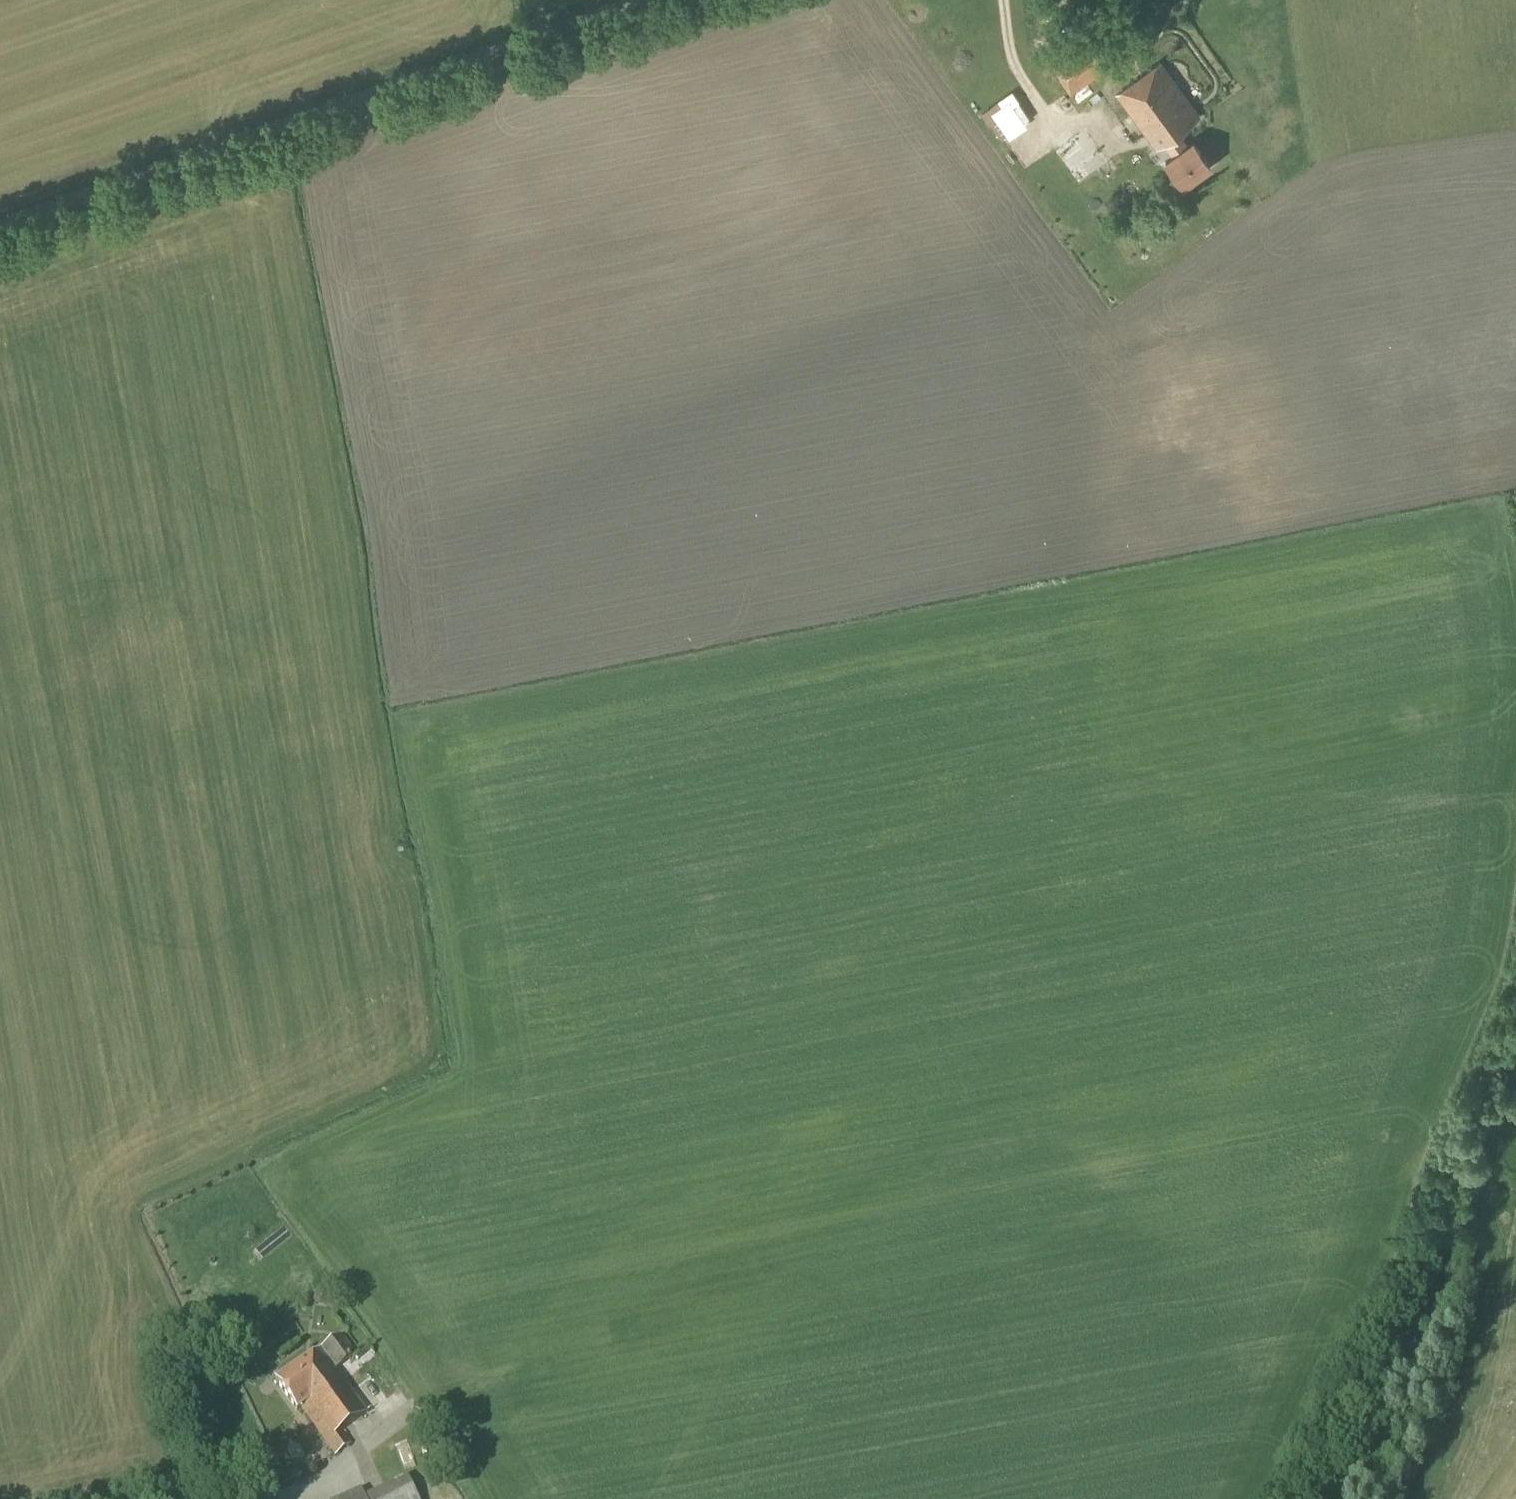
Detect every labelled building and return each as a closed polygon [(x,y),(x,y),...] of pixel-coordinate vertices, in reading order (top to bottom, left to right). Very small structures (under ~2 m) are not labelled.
[(1070,95),(1109,68),(1085,31),(1045,59),(1070,95)] [(1182,186),(1210,166),(1193,141),(1187,146),(1178,134),(1201,117),(1160,61),(1115,94),(1155,151),(1164,144),(1172,156),(1165,162),(1182,186)] [(1091,128),(1059,155),(1085,186),(1117,160),(1091,128)] [(1125,166),(1111,175),(1117,185),(1131,176),(1125,166)] [(357,1359),(341,1335),(276,1382),(296,1411),(300,1408),(335,1457),(351,1445),(342,1432),(400,1389),(371,1349),(357,1359)] [(296,1475),(301,1472),(302,1467),(299,1462),(294,1461),(289,1463),(288,1469),(291,1473),(296,1475)] [(407,1475),(365,1497),(361,1489),(340,1498),(418,1498),(407,1475)]
